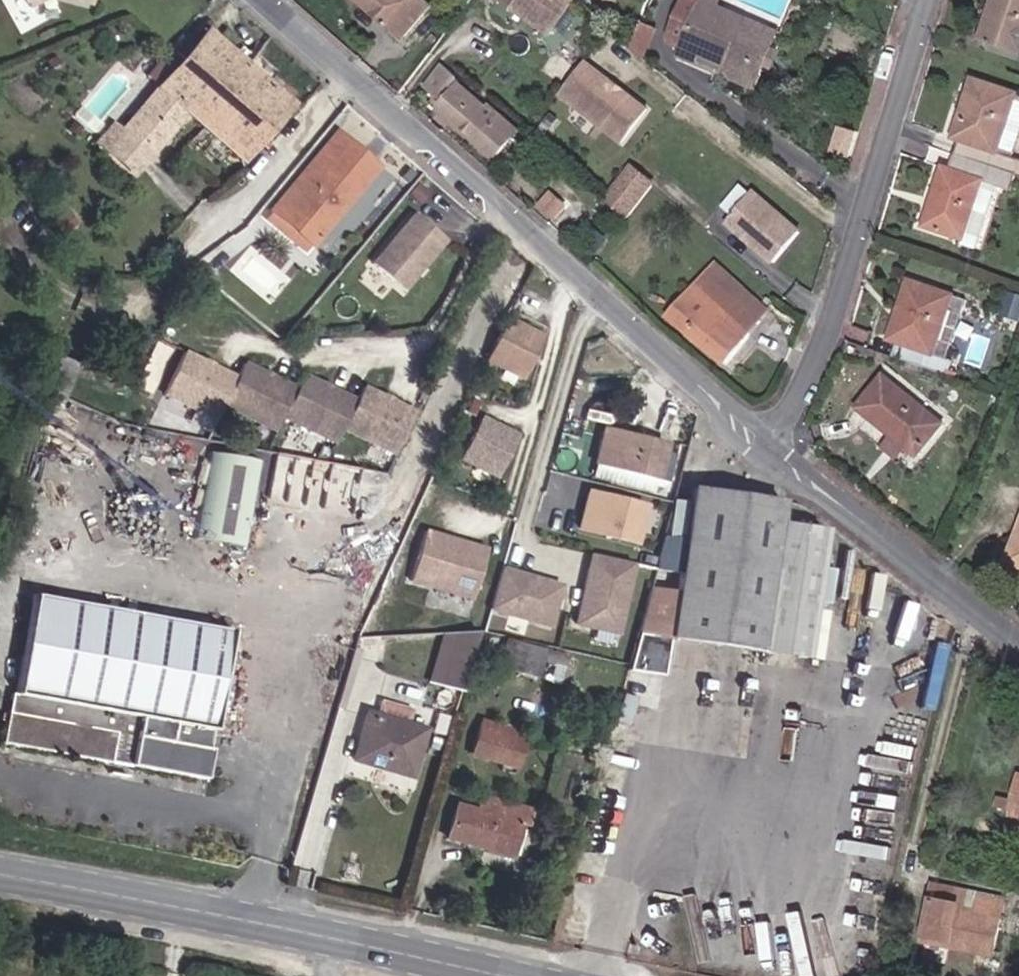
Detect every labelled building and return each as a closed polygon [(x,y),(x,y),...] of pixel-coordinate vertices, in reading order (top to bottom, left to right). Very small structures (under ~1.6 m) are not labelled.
[(38,9),(53,0),(34,0),(38,9)] [(99,9),(101,0),(74,0),(99,9)] [(434,12),(420,0),(353,0),(407,46),(434,12)] [(558,38),(584,0),(504,0),(558,38)] [(706,0),(686,0),(671,36),(671,43),(683,48),(680,56),(693,62),(697,54),(718,64),(750,79),(757,65),(765,68),(780,34),(716,5),(706,0)] [(987,37),(1018,50),(1018,0),(999,0),(987,37)] [(627,44),(645,64),(661,27),(638,17),(627,44)] [(224,94),(245,68),(200,30),(186,48),(179,56),(219,89),(224,94)] [(586,67),(595,58),(573,37),(565,46),(586,67)] [(179,56),(186,48),(181,43),(174,52),(179,56)] [(574,80),(586,67),(565,46),(552,60),(574,80)] [(195,117),(219,89),(179,56),(174,52),(168,47),(160,57),(148,47),(134,63),(146,73),(94,135),(141,176),(195,117)] [(271,133),(291,107),(270,90),(281,76),(256,55),(245,68),(224,94),(271,133)] [(657,108),(595,61),(565,98),(629,146),(657,108)] [(426,83),(442,95),(458,75),(442,62),(426,83)] [(718,64),(714,72),(754,90),(765,68),(757,65),(750,79),(718,64)] [(1006,157),(1018,114),(1018,97),(976,82),(957,138),(965,140),(959,157),(995,170),(1018,178),(1018,162),(1006,157)] [(518,141),(490,117),(494,112),(463,87),(443,111),(502,161),(518,141)] [(249,160),(271,133),(224,94),(219,89),(195,117),(249,160)] [(270,202),(309,235),(372,161),(335,128),(270,202)] [(863,156),(867,145),(857,141),(853,153),(863,156)] [(980,184),(989,186),(995,170),(959,157),(953,175),(939,170),(921,225),(962,240),(980,184)] [(661,181),(639,163),(608,200),(631,218),(661,181)] [(809,231),(762,190),(734,225),(781,268),(809,231)] [(565,206),(547,191),(534,206),(552,221),(565,206)] [(301,244),(309,235),(270,202),(262,211),(301,244)] [(444,226),(454,216),(443,206),(434,217),(444,226)] [(454,241),(416,213),(379,262),(412,291),(454,241)] [(760,321),(768,312),(710,265),(702,275),(711,282),(760,321)] [(674,326),(693,303),(711,282),(702,275),(665,319),(674,326)] [(962,295),(916,280),(894,343),(940,359),(962,295)] [(722,366),(760,321),(711,282),(693,303),(700,309),(681,332),(722,366)] [(674,326),(681,332),(700,309),(693,303),(674,326)] [(551,336),(514,318),(492,360),(530,380),(551,336)] [(396,453),(417,411),(364,385),(357,399),(304,372),(297,386),(245,360),(238,374),(185,348),(164,390),(217,417),(224,403),(276,429),(283,415),(336,441),(343,427),(396,453)] [(950,423),(892,375),(863,408),(924,457),(950,423)] [(487,416),(466,461),(502,478),(525,436),(487,416)] [(673,443),(609,427),(600,462),(666,479),(673,443)] [(213,451),(195,536),(244,546),(262,461),(213,451)] [(577,530),(641,547),(652,504),(588,487),(577,530)] [(789,502),(697,487),(680,594),(657,588),(645,636),(771,654),(789,502)] [(670,498),(664,569),(683,571),(689,500),(670,498)] [(494,548),(428,530),(413,584),(480,603),(494,548)] [(614,628),(626,565),(585,557),(573,620),(614,628)] [(545,626),(557,585),(497,569),(486,610),(545,626)] [(193,777),(199,748),(194,747),(197,728),(204,729),(224,629),(23,588),(4,682),(67,695),(63,716),(0,703),(0,739),(193,777)] [(483,640),(458,634),(443,683),(467,689),(483,640)] [(504,640),(501,670),(542,674),(545,645),(504,640)] [(434,728),(370,706),(356,764),(418,781),(434,728)] [(533,734),(485,719),(476,756),(523,770),(533,734)] [(484,808),(461,803),(452,840),(520,860),(530,825),(535,827),(539,809),(489,796),(484,808)] [(1004,799),(1003,812),(1018,815),(1018,803),(1004,799)] [(997,897),(935,889),(933,904),(935,905),(928,944),(958,949),(956,957),(1000,963),(1009,921),(1006,921),(995,919),(997,897)] [(1009,898),(997,897),(995,919),(1006,921),(1009,898)]
